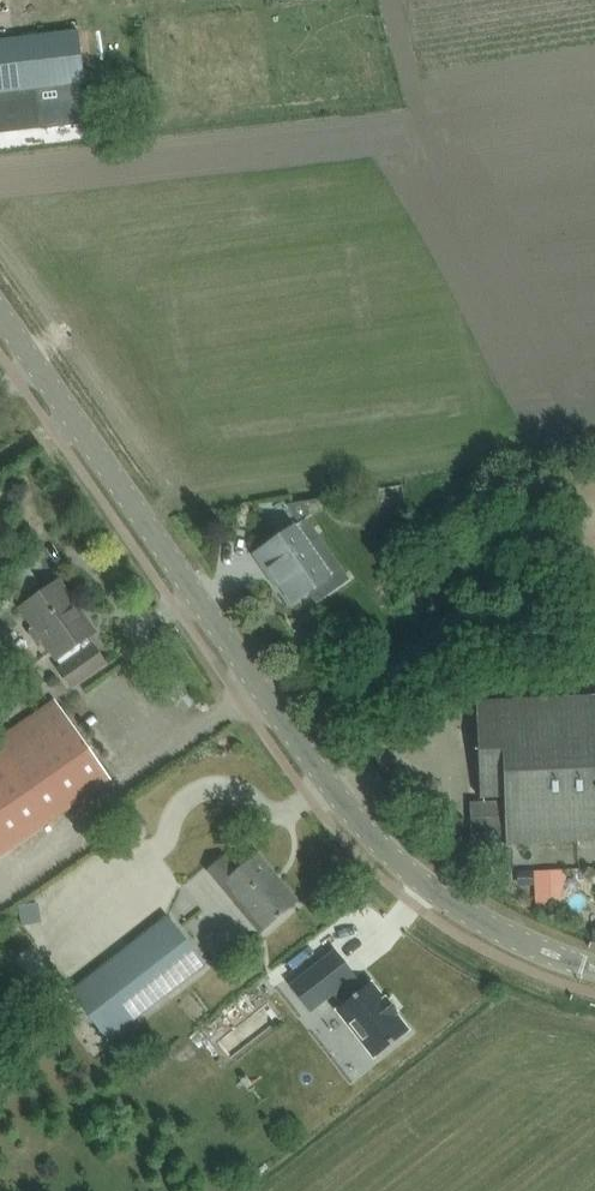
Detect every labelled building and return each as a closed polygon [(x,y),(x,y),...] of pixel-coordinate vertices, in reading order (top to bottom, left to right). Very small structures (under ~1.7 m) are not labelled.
[(86,124),(76,32),(0,40),(0,134),(86,124)] [(303,502),(286,505),(287,505),(300,524),(308,518),(313,515),(303,502)] [(274,542),(254,555),(267,573),(271,570),(293,603),(308,592),(317,604),(351,580),(342,568),(331,577),(296,527),(274,542)] [(21,609),(34,627),(30,630),(29,634),(35,642),(39,642),(43,640),(62,667),(60,670),(72,688),(106,664),(93,646),(91,647),(86,639),(96,632),(84,616),(79,619),(56,586),(61,582),(60,581),(21,609)] [(48,654),(38,661),(42,667),(52,660),(48,654)] [(0,739),(0,856),(111,779),(56,701),(45,686),(4,715),(14,729),(0,739)] [(477,702),(481,798),(505,797),(507,845),(594,841),(594,697),(477,702)] [(500,801),(470,802),(472,846),(501,845),(500,801)] [(281,915),(293,904),(270,877),(273,874),(258,855),(238,872),(225,856),(209,870),(223,887),(227,884),(265,928),(277,918),(278,919),(282,916),(281,915)] [(533,871),(517,872),(517,887),(534,886),(533,871)] [(552,872),(553,915),(585,915),(584,872),(552,872)] [(552,907),(551,894),(534,895),(535,908),(552,907)] [(39,903),(19,906),(22,925),(42,922),(39,903)] [(109,1040),(204,966),(167,918),(72,992),(109,1040)] [(227,922),(215,936),(226,946),(238,932),(227,922)] [(335,950),(290,986),(310,1012),(333,994),(353,978),(356,977),(335,950)] [(353,978),(333,994),(343,1006),(337,1011),(374,1058),(410,1030),(373,982),(363,990),(353,978)]
